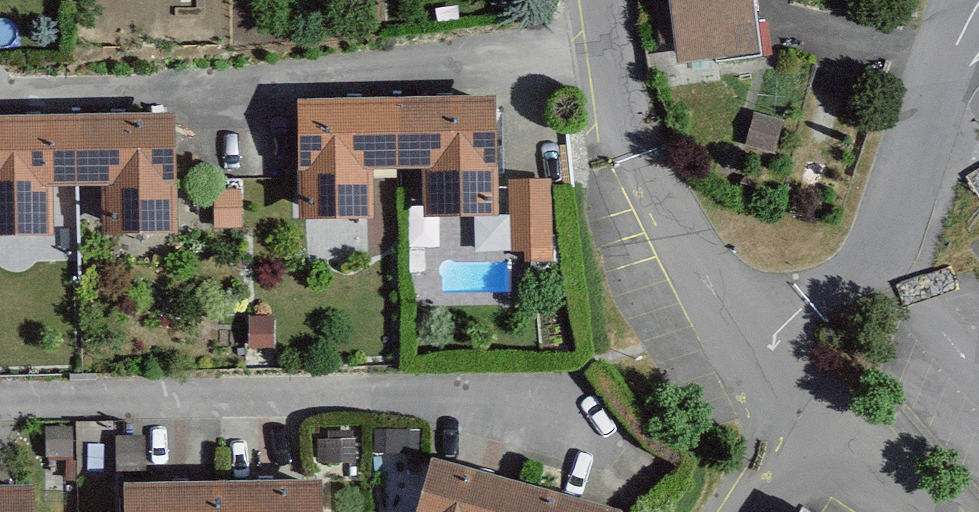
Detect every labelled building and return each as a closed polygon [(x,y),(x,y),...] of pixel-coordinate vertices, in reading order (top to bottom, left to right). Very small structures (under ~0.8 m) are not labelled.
[(685,56),(763,46),(758,0),(677,0),(685,56)] [(504,94),(303,95),(304,207),(380,207),(380,161),(440,160),(440,202),(505,202),(504,94)] [(0,114),(0,226),(59,225),(58,177),(119,175),(120,227),(187,225),(184,109),(0,114)] [(432,460),(418,511),(621,511),(432,460)] [(321,482),(125,486),(125,511),(322,511),(321,482)] [(35,487),(0,487),(0,511),(35,511),(35,487)] [(802,511),(832,511),(811,499),(802,511)]
